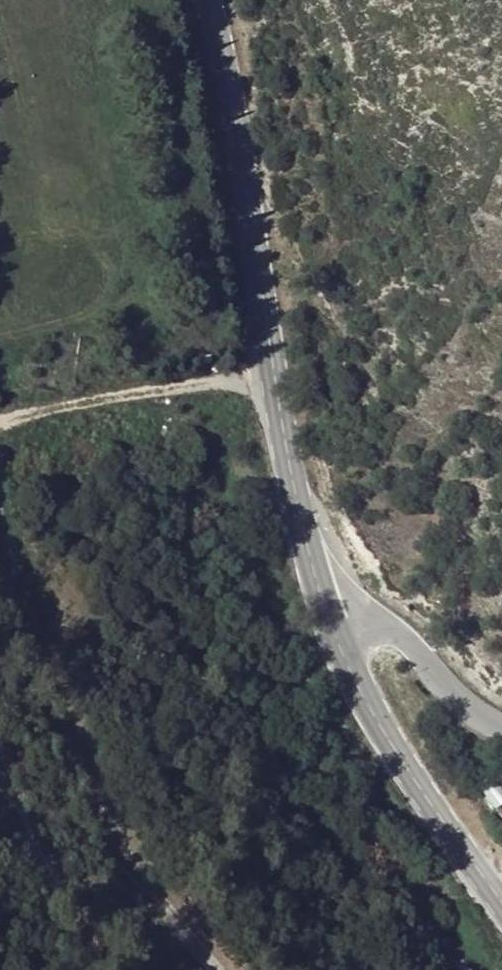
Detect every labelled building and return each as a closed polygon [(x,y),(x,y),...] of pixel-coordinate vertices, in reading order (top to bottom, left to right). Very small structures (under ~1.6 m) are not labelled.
[(213,353),(201,355),(202,362),(215,361),(213,353)]
